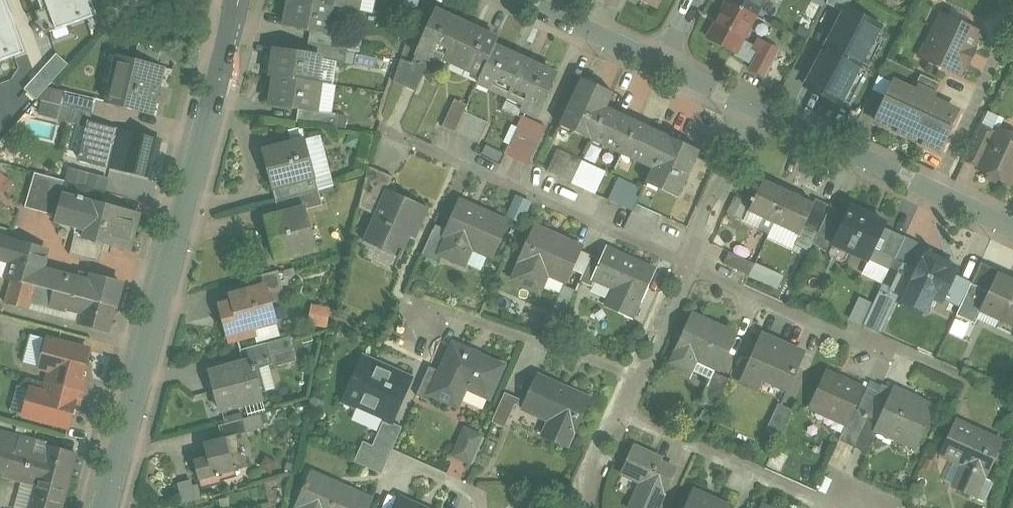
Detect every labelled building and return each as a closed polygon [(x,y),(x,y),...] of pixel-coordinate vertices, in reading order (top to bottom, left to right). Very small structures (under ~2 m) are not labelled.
[(26,53),(6,0),(0,0),(0,63),(26,53)] [(52,33),(98,16),(92,0),(40,0),(52,33)] [(306,0),(291,0),(286,26),(312,31),(332,35),(332,34),(337,6),(313,1),(306,0)] [(313,1),(337,6),(359,10),(361,0),(313,0),(313,1)] [(399,18),(415,22),(421,0),(405,0),(399,18)] [(731,2),(758,16),(766,0),(732,0),(731,2)] [(731,2),(711,40),(738,54),(758,16),(731,2)] [(468,25),(436,11),(418,53),(433,60),(437,53),(452,60),(468,25)] [(842,14),(807,86),(843,104),(879,33),(842,14)] [(965,28),(944,18),(938,32),(936,31),(929,46),(926,44),(920,57),(960,75),(965,64),(969,65),(976,51),(972,49),(979,34),(977,29),(971,26),(965,28)] [(174,29),(153,24),(150,34),(172,39),(174,29)] [(499,39),(468,25),(452,60),(469,68),(471,64),(485,69),(495,47),(499,39)] [(351,37),(332,34),(332,35),(312,31),(309,42),(349,50),(351,37)] [(781,51),(761,40),(756,51),(761,54),(753,71),(767,78),(769,74),(777,58),(781,51)] [(349,50),(309,42),(307,54),(322,56),(322,60),(347,64),(349,50)] [(526,61),(495,47),(485,69),(482,77),(494,82),(492,87),(510,96),(526,61)] [(307,54),(276,49),(272,76),(277,77),(318,83),(320,72),(322,60),(322,56),(307,54)] [(56,54),(25,89),(37,100),(68,64),(56,54)] [(165,67),(120,56),(109,103),(154,114),(165,67)] [(786,63),(777,58),(769,74),(778,79),(786,63)] [(427,70),(402,59),(395,81),(417,91),(427,70)] [(557,75),(526,61),(510,96),(526,103),(523,109),(538,116),(557,75)] [(922,74),(916,87),(919,88),(932,94),(936,96),(941,84),(922,74)] [(318,83),(277,77),(272,106),(303,111),(318,113),(318,110),(322,83),(318,83)] [(583,78),(562,124),(593,139),(608,107),(613,96),(595,88),(593,82),(583,78)] [(894,82),(876,122),(940,152),(958,112),(930,99),(932,94),(919,88),(917,92),(894,82)] [(99,98),(68,91),(64,104),(95,112),(99,98)] [(469,105),(456,100),(445,126),(457,131),(466,112),(469,105)] [(95,112),(64,104),(61,119),(92,127),(95,112)] [(617,111),(608,107),(593,139),(624,153),(637,125),(620,117),(617,111)] [(340,114),(318,110),(318,113),(303,111),(302,121),(338,127),(340,114)] [(487,122),(466,112),(457,131),(478,141),(487,122)] [(547,128),(524,117),(506,155),(530,166),(547,128)] [(647,125),(639,121),(637,125),(624,153),(654,168),(667,139),(650,131),(647,125)] [(119,131),(98,125),(91,149),(113,155),(115,147),(119,131)] [(982,127),(967,160),(981,166),(996,134),(982,127)] [(998,129),(996,134),(981,166),(980,168),(1011,183),(1012,181),(1012,136),(998,129)] [(160,141),(119,131),(115,147),(127,150),(123,168),(151,175),(160,141)] [(678,139),(670,135),(654,168),(648,182),(679,197),(699,155),(680,147),(678,139)] [(306,140),(264,151),(274,188),(316,177),(306,140)] [(583,160),(559,150),(550,171),(573,182),(583,160)] [(607,172),(583,160),(573,182),(598,193),(607,172)] [(394,177),(370,166),(362,196),(381,204),(388,189),(389,190),(394,177)] [(0,173),(0,199),(13,184),(0,173)] [(66,181),(36,173),(27,208),(57,216),(63,193),(66,181)] [(316,177),(274,188),(277,202),(319,191),(316,177)] [(644,189),(621,178),(611,200),(634,211),(638,204),(644,189)] [(764,180),(750,211),(775,223),(790,192),(764,180)] [(106,192),(66,181),(63,193),(103,204),(106,192)] [(389,190),(388,189),(381,204),(365,240),(380,248),(382,243),(404,252),(416,227),(421,229),(430,208),(389,190)] [(319,191),(277,202),(281,216),(307,209),(307,210),(323,206),(319,191)] [(814,203),(790,192),(775,223),(801,235),(805,226),(815,204),(814,203)] [(103,204),(63,193),(57,216),(88,224),(85,236),(84,239),(104,244),(130,252),(141,214),(103,204)] [(817,198),(814,203),(815,204),(805,226),(819,233),(820,231),(832,205),(817,198)] [(508,221),(459,200),(444,234),(449,236),(442,254),(465,264),(472,247),(494,256),(508,221)] [(847,213),(832,205),(820,231),(835,238),(847,213)] [(872,216),(850,206),(847,213),(835,238),(829,252),(831,258),(842,263),(848,261),(852,251),(871,260),(886,227),(888,224),(886,223),(885,224),(872,217),(872,216)] [(281,216),(267,219),(268,221),(270,220),(273,234),(272,235),(278,259),(318,249),(307,210),(307,209),(281,216)] [(582,248),(535,226),(520,260),(523,261),(515,279),(541,290),(549,272),(568,281),(582,248)] [(886,227),(871,260),(890,269),(896,258),(906,236),(886,227)] [(444,234),(434,229),(423,255),(439,262),(442,254),(449,236),(444,234)] [(835,238),(820,231),(819,233),(815,243),(828,253),(829,252),(835,238)] [(104,244),(84,239),(85,236),(76,234),(72,255),(102,262),(104,244)] [(929,247),(906,236),(896,258),(909,264),(918,269),(925,253),(926,253),(929,247)] [(93,275),(91,282),(42,269),(47,250),(0,237),(0,258),(14,262),(9,279),(13,280),(13,279),(37,285),(117,307),(123,283),(93,275)] [(657,270),(610,249),(605,261),(597,279),(618,288),(611,305),(608,304),(608,305),(633,316),(641,298),(644,299),(657,270)] [(756,264),(731,251),(725,263),(751,275),(756,264)] [(926,253),(925,253),(918,269),(910,285),(935,296),(944,301),(960,269),(926,253)] [(593,255),(581,281),(594,286),(597,279),(605,261),(593,255)] [(890,269),(883,286),(896,292),(909,264),(896,258),(890,269)] [(1009,274),(983,261),(972,283),(990,291),(997,276),(1007,280),(1009,274)] [(782,289),(787,275),(758,263),(752,277),(782,289)] [(909,264),(896,292),(905,296),(910,285),(918,269),(909,264)] [(279,271),(248,280),(251,292),(268,287),(269,293),(284,289),(279,271)] [(997,276),(990,291),(981,311),(982,311),(984,308),(1007,318),(1007,317),(1012,320),(1012,283),(1007,280),(997,276)] [(961,278),(950,302),(961,307),(972,283),(961,278)] [(37,285),(13,279),(13,280),(6,303),(30,309),(32,304),(37,285)] [(117,307),(37,285),(32,304),(68,313),(69,309),(83,313),(81,323),(111,331),(117,307)] [(935,296),(911,285),(904,301),(927,312),(935,296)] [(566,286),(553,315),(564,320),(577,291),(566,286)] [(246,300),(222,307),(232,341),(256,334),(254,328),(271,323),(267,307),(273,306),(269,293),(268,287),(251,292),(245,293),(246,300)] [(897,302),(880,293),(865,323),(882,332),(897,302)] [(873,303),(860,297),(850,317),(863,323),(873,303)] [(330,309),(313,306),(310,325),(327,327),(330,309)] [(711,323),(693,315),(678,348),(680,349),(674,362),(694,371),(695,370),(695,369),(691,367),(696,356),(706,360),(706,361),(717,366),(722,368),(737,335),(735,334),(734,335),(711,324),(711,323)] [(804,354),(761,335),(742,380),(785,399),(804,354)] [(291,337),(269,343),(272,356),(295,350),(291,337)] [(90,350),(45,338),(42,352),(45,353),(42,367),(52,370),(83,378),(83,377),(90,350)] [(269,343),(241,350),(245,364),(254,361),(257,369),(275,365),(275,368),(298,362),(295,350),(272,356),(269,343)] [(442,371),(431,395),(432,395),(459,406),(459,405),(455,402),(463,385),(491,398),(505,366),(454,343),(442,371)] [(706,360),(696,356),(691,367),(695,369),(695,370),(712,378),(715,372),(717,366),(706,361),(706,360)] [(411,378),(364,357),(344,401),(362,409),(364,403),(392,417),(390,421),(391,422),(411,378)] [(245,364),(223,370),(223,371),(213,374),(213,373),(211,373),(222,411),(249,403),(248,398),(264,393),(257,369),(254,361),(245,364)] [(431,366),(418,395),(430,401),(432,395),(431,395),(442,371),(431,366)] [(83,378),(52,370),(49,382),(83,391),(87,378),(83,377),(83,378)] [(864,388),(828,371),(811,409),(847,425),(854,410),(864,388)] [(712,378),(701,401),(717,408),(730,379),(715,372),(712,378)] [(590,398),(539,376),(528,402),(525,408),(551,420),(544,435),(569,446),(590,398)] [(48,383),(28,377),(20,387),(32,390),(46,393),(48,383)] [(83,391),(49,382),(48,383),(46,393),(76,403),(80,404),(83,391)] [(917,400),(893,389),(879,419),(903,430),(900,437),(917,445),(935,405),(918,397),(917,400)] [(76,403),(46,393),(32,390),(26,414),(70,426),(76,403)] [(506,392),(493,422),(506,427),(516,404),(525,408),(528,402),(506,392)] [(792,410),(779,404),(766,433),(780,439),(792,410)] [(847,425),(840,441),(855,447),(866,422),(869,416),(854,410),(847,425)] [(245,420),(221,426),(224,438),(239,434),(239,435),(248,433),(245,420)] [(390,421),(380,443),(394,449),(403,428),(391,422),(390,421)] [(1004,442),(958,421),(943,454),(966,465),(956,487),(955,486),(955,487),(976,497),(986,475),(989,475),(1004,442)] [(866,422),(855,447),(868,453),(879,428),(866,422)] [(482,436),(467,430),(456,455),(470,462),(482,436)] [(218,442),(206,445),(209,457),(196,461),(203,486),(223,480),(221,475),(249,467),(244,448),(243,448),(239,435),(239,434),(224,438),(218,440),(218,442)] [(38,443),(38,442),(21,438),(19,445),(14,444),(0,440),(0,458),(71,476),(78,453),(48,445),(38,443)] [(380,443),(376,453),(362,447),(355,462),(383,474),(394,449),(380,443)] [(635,447),(624,473),(643,482),(632,507),(658,507),(676,468),(661,462),(663,459),(635,447)] [(0,458),(0,476),(20,481),(21,478),(38,483),(31,507),(63,507),(71,476),(0,458)] [(312,474),(298,506),(301,507),(369,507),(373,499),(312,474)] [(182,483),(187,504),(204,500),(199,479),(182,483)] [(693,490),(686,507),(734,507),(693,490)] [(400,499),(397,507),(422,507),(400,499)]
